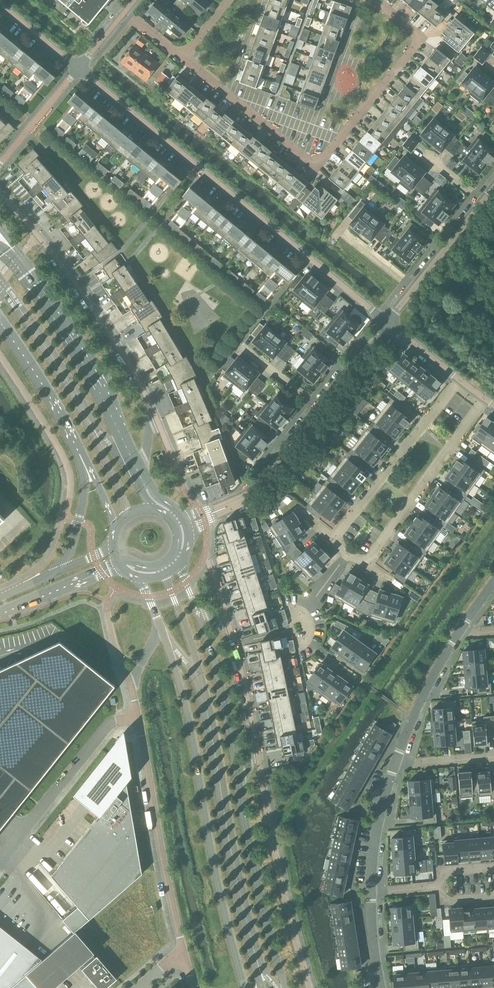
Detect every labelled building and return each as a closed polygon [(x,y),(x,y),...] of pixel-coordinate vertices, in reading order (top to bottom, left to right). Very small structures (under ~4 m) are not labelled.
[(71,3),(68,7),(89,25),(109,0),(67,0),(71,3)] [(159,21),(154,28),(158,31),(174,13),(178,8),(173,4),(168,0),(157,0),(147,12),(159,21)] [(178,8),(182,12),(188,5),(196,11),(199,8),(202,10),(208,3),(205,0),(206,0),(184,0),(178,8)] [(268,3),(285,9),(288,0),(269,0),(268,3)] [(408,4),(417,12),(427,0),(411,0),(408,4)] [(431,0),(427,0),(417,12),(426,20),(438,5),(431,0)] [(489,1),(486,4),(493,11),(493,0),(490,0),(489,1)] [(334,1),(330,13),(347,19),(352,7),(334,1)] [(268,3),(264,14),(281,20),(285,9),(268,3)] [(447,13),(438,5),(426,20),(436,27),(443,19),(447,13)] [(322,22),(326,24),(343,30),(347,19),(330,13),(326,11),(322,22)] [(448,12),(447,13),(443,19),(447,22),(452,16),(448,12)] [(187,23),(174,13),(158,31),(163,35),(168,28),(177,35),(187,23)] [(264,14),(260,25),(277,32),(281,20),(264,14)] [(445,36),(474,33),(474,32),(473,33),(455,17),(442,33),(445,36)] [(326,24),(322,35),(339,41),(343,30),(326,24)] [(260,25),(256,37),(273,43),(277,32),(260,25)] [(474,34),(474,33),(445,36),(443,39),(458,52),(474,33),(474,34)] [(10,40),(2,34),(0,36),(0,52),(10,40)] [(318,47),(335,53),(339,41),(322,35),(318,47)] [(146,41),(141,37),(136,43),(142,47),(146,41)] [(256,37),(251,48),(269,54),(273,43),(256,37)] [(0,52),(0,54),(7,60),(18,47),(10,40),(0,52)] [(145,81),(159,64),(134,45),(121,63),(145,81)] [(314,58),(331,64),(335,53),(318,47),(313,45),(309,56),(314,58)] [(7,60),(15,66),(25,53),(18,47),(7,60)] [(451,61),(455,55),(446,47),(441,52),(450,59),(450,60),(451,61)] [(481,47),(477,52),(486,59),(490,54),(481,47)] [(251,48),(247,59),(264,65),(269,54),(251,48)] [(428,57),(442,69),(450,60),(450,59),(441,52),(436,48),(428,57)] [(482,64),(486,59),(477,52),(473,57),(482,64)] [(25,53),(15,66),(22,73),(33,60),(25,53)] [(461,66),(468,58),(461,53),(455,61),(461,66)] [(310,69),(327,75),(331,64),(314,58),(313,59),(309,57),(305,67),(310,69)] [(428,57),(420,67),(434,78),(442,69),(428,57)] [(247,59),(243,71),(260,77),(264,65),(247,59)] [(35,74),(41,66),(33,60),(22,73),(30,79),(35,74)] [(50,73),(41,66),(35,74),(43,81),(48,85),(55,77),(50,73)] [(420,67),(413,76),(427,88),(434,78),(420,67)] [(485,76),(486,74),(480,69),(478,70),(475,67),(469,75),(465,71),(458,80),(462,83),(472,91),(473,91),(485,76)] [(306,80),(323,87),(327,75),(310,69),(306,80)] [(260,77),(243,71),(239,82),(256,88),(260,77)] [(156,83),(162,88),(170,78),(164,73),(156,83)] [(30,79),(13,99),(17,103),(22,98),(26,101),(43,81),(35,74),(30,79)] [(166,90),(175,98),(188,83),(178,75),(176,78),(173,75),(167,83),(170,85),(166,90)] [(413,76),(405,85),(419,97),(427,88),(413,76)] [(485,76),(473,91),(472,91),(470,94),(481,102),(483,99),(488,103),(493,95),(493,88),(492,87),(493,85),(493,83),(485,76)] [(302,92),(319,98),(323,87),(306,80),(302,92)] [(175,98),(185,106),(197,91),(188,83),(175,98)] [(423,100),(419,97),(405,85),(398,94),(411,106),(416,110),(423,100)] [(185,106),(194,113),(206,98),(197,91),(185,106)] [(319,98),(302,92),(297,103),(315,110),(319,98)] [(73,106),(82,112),(88,105),(80,98),(75,93),(68,101),(73,106)] [(398,94),(390,104),(404,115),(411,106),(398,94)] [(22,98),(17,103),(22,107),(26,101),(22,98)] [(194,113),(203,121),(216,106),(206,98),(194,113)] [(382,114),(396,125),(397,125),(400,128),(408,118),(405,116),(404,115),(390,104),(382,114)] [(78,118),(85,124),(96,111),(88,105),(82,112),(77,118),(78,118)] [(61,130),(57,135),(61,139),(78,118),(77,118),(82,112),(73,106),(56,126),(61,130)] [(203,121),(212,129),(225,113),(216,106),(203,121)] [(96,111),(85,124),(93,131),(104,118),(96,111)] [(234,121),(225,113),(212,129),(222,136),(234,121)] [(389,134),(396,125),(382,114),(375,122),(389,134)] [(431,143),(446,124),(436,116),(421,135),(425,138),(423,140),(430,145),(431,144),(431,143)] [(15,129),(7,121),(5,123),(0,118),(0,143),(15,129)] [(93,131),(101,137),(112,124),(104,118),(93,131)] [(222,136),(231,144),(244,129),(234,121),(222,136)] [(367,132),(381,143),(382,144),(385,146),(392,137),(389,134),(390,134),(389,134),(375,122),(367,132)] [(112,124),(101,137),(109,144),(120,131),(112,124)] [(444,148),(449,152),(458,140),(453,136),(456,133),(446,124),(431,143),(431,144),(441,151),(444,148)] [(61,130),(56,126),(52,132),(57,135),(61,130)] [(231,144),(240,152),(253,136),(244,129),(231,144)] [(109,144),(117,150),(128,137),(120,131),(109,144)] [(360,141),(373,152),(381,143),(367,132),(360,141)] [(240,152),(250,159),(262,144),(253,136),(240,152)] [(410,136),(406,141),(415,148),(419,143),(410,136)] [(487,163),(488,165),(493,158),(492,157),(493,154),(493,152),(492,150),(493,147),(493,144),(484,136),(480,141),(476,138),(468,148),(471,151),(487,163)] [(128,137),(117,150),(125,157),(136,144),(128,137)] [(458,140),(449,152),(454,156),(458,151),(463,144),(458,140)] [(360,141),(352,150),(366,162),(373,152),(360,141)] [(415,148),(406,141),(402,146),(411,153),(415,148)] [(125,157),(133,163),(144,150),(136,144),(125,157)] [(271,152),(262,144),(250,159),(259,167),(271,152)] [(463,161),(471,167),(470,168),(470,169),(469,170),(470,171),(470,172),(470,173),(471,173),(472,174),(473,175),(474,175),(476,175),(477,175),(478,174),(479,173),(487,163),(471,151),(468,148),(463,144),(458,151),(466,157),(463,161)] [(79,153),(84,158),(91,149),(86,145),(83,148),(79,153)] [(33,149),(17,164),(26,174),(29,172),(39,182),(42,185),(53,175),(39,159),(41,157),(33,149)] [(97,154),(91,149),(84,158),(90,162),(94,157),(97,154)] [(144,150),(133,163),(141,170),(151,157),(144,150)] [(352,150),(344,159),(358,171),(366,162),(352,150)] [(259,167),(268,174),(281,159),(271,152),(259,167)] [(402,180),(414,164),(415,165),(416,163),(409,158),(408,159),(404,156),(401,161),(395,157),(387,168),(392,172),(402,180)] [(151,157),(141,170),(148,176),(159,163),(151,157)] [(268,174),(277,182),(290,167),(281,159),(268,174)] [(358,171),(344,159),(337,169),(351,180),(358,171)] [(159,163),(148,176),(156,182),(156,183),(161,177),(167,170),(159,163)] [(413,188),(418,191),(427,180),(422,176),(425,172),(415,165),(414,164),(402,180),(399,183),(410,191),(413,188)] [(277,182),(287,190),(299,174),(290,167),(277,182)] [(343,190),(343,189),(351,180),(337,169),(329,178),(334,183),(343,190)] [(176,176),(167,170),(161,177),(169,184),(174,189),(181,181),(176,176)] [(433,181),(439,186),(445,178),(439,173),(433,181)] [(309,182),(299,174),(287,190),(296,197),(302,190),(309,182)] [(53,175),(42,185),(39,182),(34,187),(36,190),(39,193),(44,188),(54,199),(51,203),(59,213),(77,198),(70,190),(67,192),(53,175)] [(156,183),(156,182),(139,203),(143,207),(148,201),(152,205),(169,184),(161,177),(156,183)] [(427,180),(418,191),(422,195),(432,184),(427,180)] [(343,189),(343,190),(334,183),(330,188),(340,196),(344,190),(343,189)] [(322,186),(319,190),(321,218),(322,219),(322,218),(337,199),(322,186)] [(34,187),(28,192),(33,198),(36,195),(39,193),(36,190),(34,187)] [(188,200),(196,207),(203,199),(194,192),(195,192),(189,187),(183,196),(188,200)] [(321,218),(319,190),(315,187),(302,203),(321,218),(321,219),(321,218)] [(436,189),(427,199),(446,214),(447,214),(455,204),(455,203),(455,202),(456,201),(456,200),(455,199),(455,198),(454,197),(453,196),(452,196),(451,196),(450,195),(449,196),(448,196),(447,197),(446,197),(436,189)] [(306,193),(302,190),(296,197),(300,201),(306,193)] [(81,232),(83,235),(95,226),(82,209),(84,207),(77,198),(59,213),(68,223),(72,221),(81,232)] [(211,205),(203,199),(196,207),(192,212),(200,219),(211,205)] [(446,214),(427,199),(415,214),(431,227),(435,222),(438,225),(441,221),(443,222),(448,215),(447,214),(446,214)] [(192,212),(196,207),(188,200),(167,226),(176,233),(192,212)] [(148,201),(143,207),(148,210),(152,205),(148,201)] [(208,225),(219,212),(211,205),(200,219),(208,225)] [(361,232),(376,213),(365,205),(362,209),(357,205),(348,217),(353,220),(350,224),(354,227),(353,228),(360,234),(361,232)] [(208,225),(216,231),(226,218),(219,212),(208,225)] [(374,237),(379,241),(388,229),(383,225),(386,221),(376,213),(361,232),(371,240),(374,237)] [(226,218),(216,231),(223,238),(234,225),(226,218)] [(231,244),(242,231),(234,225),(223,238),(231,244)] [(401,239),(417,252),(416,252),(418,253),(423,247),(422,245),(425,242),(421,239),(425,234),(414,225),(410,230),(409,229),(401,239)] [(109,243),(95,226),(83,235),(81,232),(75,236),(78,240),(80,243),(86,238),(95,250),(91,252),(91,253),(100,263),(118,250),(111,241),(109,243)] [(388,229),(379,241),(383,244),(393,233),(388,229)] [(231,244),(239,251),(250,238),(242,231),(231,244)] [(74,247),(80,243),(78,240),(75,236),(69,241),(74,247)] [(390,247),(400,255),(399,256),(399,257),(399,258),(399,259),(399,260),(399,261),(400,261),(400,262),(401,263),(402,263),(403,264),(404,264),(405,264),(406,264),(407,263),(408,263),(408,262),(416,252),(417,252),(401,239),(398,236),(390,247)] [(250,238),(239,251),(247,258),(258,244),(250,238)] [(247,258),(255,264),(266,251),(258,244),(247,258)] [(263,270),(274,257),(266,251),(255,264),(263,270)] [(275,271),(282,264),(274,257),(263,270),(270,277),(271,277),(275,271)] [(124,292),(137,283),(124,264),(121,267),(115,258),(102,267),(110,279),(114,276),(122,289),(124,292)] [(282,264),(275,271),(284,278),(284,279),(289,283),(296,275),(290,270),(290,271),(282,264)] [(254,297),(263,304),(284,279),(284,278),(275,271),(271,277),(270,277),(254,297)] [(304,278),(299,274),(290,286),(294,289),(291,293),(302,301),(304,298),(317,282),(317,283),(318,281),(311,276),(310,277),(306,274),(304,278)] [(320,310),(329,298),(324,294),(327,290),(317,283),(317,282),(304,298),(302,301),(312,310),(315,306),(320,310)] [(124,292),(122,289),(116,292),(121,299),(127,295),(135,307),(131,310),(139,321),(158,309),(151,300),(149,301),(137,283),(124,292)] [(121,299),(116,292),(110,297),(114,303),(121,299)] [(329,298),(320,310),(325,313),(334,302),(329,298)] [(158,309),(139,321),(146,333),(150,331),(157,343),(159,346),(172,339),(161,320),(163,318),(158,309)] [(351,334),(359,324),(360,323),(360,322),(360,321),(360,320),(360,319),(360,318),(359,317),(358,317),(358,316),(357,316),(356,316),(355,315),(354,316),(353,316),(352,316),(352,317),(351,317),(340,309),(332,319),(351,334)] [(351,334),(332,319),(324,330),(328,333),(324,338),(336,347),(340,342),(343,345),(346,341),(348,342),(353,335),(351,334)] [(275,334),(276,334),(278,331),(268,323),(265,327),(260,323),(251,335),(255,338),(253,342),(257,345),(255,346),(262,352),(263,350),(275,334)] [(301,334),(308,339),(312,334),(305,329),(301,334)] [(276,355),(281,359),(290,347),(285,343),(286,342),(276,334),(275,334),(263,350),(273,358),(276,355)] [(151,347),(155,354),(161,350),(168,362),(165,365),(172,377),(192,367),(186,356),(183,357),(172,339),(159,346),(157,343),(151,347)] [(305,360),(306,359),(321,372),(323,373),(328,367),(327,365),(330,362),(326,359),(330,354),(318,345),(314,349),(311,346),(302,357),(305,360)] [(155,354),(151,347),(144,351),(148,357),(155,354)] [(290,347),(281,359),(286,362),(295,351),(290,347)] [(386,367),(399,378),(413,362),(407,357),(408,356),(404,353),(398,361),(393,358),(386,367)] [(249,365),(250,364),(243,358),(242,360),(238,357),(236,360),(231,356),(221,368),(226,372),(223,376),(234,384),(249,365)] [(306,359),(305,360),(297,369),(305,375),(304,376),(304,377),(304,378),(304,379),(304,380),(304,381),(305,381),(305,382),(306,383),(307,383),(307,384),(308,384),(309,384),(310,384),(311,384),(312,383),(313,383),(313,382),(321,372),(306,359)] [(413,362),(399,378),(408,385),(422,369),(413,362)] [(249,365),(234,384),(244,392),(247,388),(252,392),(261,381),(256,377),(259,373),(249,365)] [(282,372),(290,378),(294,373),(286,366),(282,372)] [(189,405),(203,399),(195,379),(197,378),(192,367),(172,377),(178,390),(182,388),(188,402),(189,405)] [(417,392),(431,376),(422,369),(408,385),(417,392)] [(417,392),(415,395),(424,403),(428,397),(431,399),(436,392),(434,390),(441,382),(437,379),(436,380),(431,376),(417,392)] [(266,384),(261,381),(252,392),(257,396),(266,384)] [(285,418),(293,408),(293,407),(294,406),(294,405),(294,404),(293,403),(293,402),(292,401),(291,400),(290,400),(289,399),(288,399),(287,400),(286,400),(285,401),(284,401),(277,395),(269,405),(269,406),(285,418)] [(192,424),(198,437),(212,431),(208,422),(212,420),(203,399),(189,405),(188,402),(181,404),(184,412),(191,409),(197,422),(192,424)] [(392,399),(381,412),(402,429),(404,426),(405,427),(409,422),(408,421),(409,420),(398,410),(401,406),(392,399)] [(261,417),(257,421),(269,431),(273,426),(276,429),(279,425),(281,426),(286,419),(285,418),(269,406),(269,405),(266,403),(257,414),(261,417)] [(184,412),(181,404),(174,408),(177,415),(184,412)] [(400,431),(402,429),(381,412),(370,426),(379,433),(383,429),(396,439),(401,432),(400,431)] [(493,427),(493,424),(490,421),(491,419),(487,417),(481,425),(479,424),(473,431),(476,433),(472,438),(481,445),(493,427)] [(265,435),(269,431),(257,421),(253,426),(250,423),(242,433),(245,436),(260,449),(262,450),(267,443),(266,442),(269,438),(265,435)] [(376,438),(379,433),(370,426),(359,439),(380,456),(382,454),(384,455),(389,448),(376,438)] [(481,445),(490,452),(493,447),(493,427),(481,445)] [(212,431),(198,437),(203,449),(207,448),(212,461),(213,465),(228,460),(220,439),(216,440),(212,431)] [(260,449),(245,436),(242,433),(233,444),(237,447),(233,452),(245,461),(249,456),(252,459),(260,449)] [(333,434),(330,437),(336,442),(339,438),(333,434)] [(359,439),(349,453),(358,460),(361,456),(373,465),(375,464),(376,464),(380,460),(378,459),(380,456),(359,439)] [(354,465),(358,460),(349,453),(338,466),(359,483),(361,481),(362,482),(366,477),(365,476),(366,474),(354,465)] [(472,468),(459,459),(458,461),(457,460),(453,465),(454,466),(453,468),(475,484),(485,470),(475,463),(472,468)] [(213,465),(212,461),(205,464),(208,471),(215,469),(221,487),(235,481),(228,460),(213,465)] [(318,466),(312,462),(309,466),(314,470),(318,466)] [(208,471),(205,464),(198,467),(201,474),(208,471)] [(357,486),(359,483),(338,466),(327,480),(336,488),(339,483),(353,494),(358,487),(357,486)] [(454,491),(464,499),(475,484),(453,468),(451,471),(449,470),(444,477),(458,487),(454,491)] [(336,488),(327,480),(316,494),(337,511),(339,508),(340,509),(344,504),(343,503),(345,501),(333,492),(336,488)] [(454,513),(464,499),(454,491),(451,496),(438,486),(433,494),(434,494),(432,497),(454,513)] [(335,513),(337,511),(316,494),(305,507),(315,515),(318,511),(331,521),(336,514),(335,513)] [(429,499),(425,504),(427,504),(425,506),(438,515),(434,520),(444,527),(454,513),(432,497),(430,499),(429,499)] [(277,536),(279,535),(279,534),(299,522),(297,519),(298,519),(295,514),(294,514),(292,512),(279,521),(277,518),(272,522),(273,524),(269,526),(276,537),(277,536)] [(412,525),(434,541),(444,527),(434,520),(431,524),(419,516),(417,517),(416,517),(413,521),(414,522),(412,525)] [(226,532),(226,533),(242,528),(246,527),(243,517),(223,523),(226,532)] [(265,521),(262,526),(264,532),(270,528),(265,521)] [(287,555),(297,547),(292,540),(306,531),(302,524),(300,525),(299,522),(279,534),(279,535),(285,544),(281,547),(287,554),(287,555)] [(424,555),(434,541),(412,525),(410,528),(409,527),(404,534),(417,543),(414,548),(424,555)] [(242,528),(226,533),(226,532),(222,534),(225,543),(245,537),(242,528)] [(225,543),(228,553),(248,546),(245,537),(225,543)] [(302,553),(297,547),(287,555),(302,570),(321,551),(319,548),(320,547),(314,541),(302,553)] [(392,553),(414,569),(424,555),(414,548),(411,553),(398,544),(397,546),(396,545),(392,550),(393,551),(392,553)] [(228,553),(230,562),(251,555),(248,546),(228,553)] [(302,570),(314,582),(323,573),(319,569),(330,559),(328,557),(329,556),(325,552),(324,553),(321,551),(302,570)] [(404,583),(414,569),(392,553),(390,556),(388,555),(383,562),(397,572),(394,576),(404,583)] [(230,562),(233,571),(254,564),(251,555),(230,562)] [(236,580),(257,574),(254,564),(233,571),(236,580)] [(329,594),(344,603),(358,579),(355,577),(356,576),(350,573),(350,574),(348,573),(340,586),(335,583),(329,594)] [(236,580),(239,589),(259,583),(257,574),(236,580)] [(277,586),(274,578),(270,579),(268,580),(271,589),(277,587),(277,586)] [(344,603),(362,613),(368,602),(361,598),(369,584),(361,579),(361,581),(358,579),(344,603)] [(242,598),(262,592),(259,583),(239,589),(242,598)] [(375,604),(368,602),(362,613),(383,619),(391,594),(388,593),(389,591),(380,589),(375,604)] [(242,598),(245,607),(265,601),(262,592),(242,598)] [(391,594),(383,619),(394,623),(395,618),(398,619),(400,613),(398,612),(402,597),(400,597),(400,595),(395,593),(394,595),(391,594)] [(248,617),(268,610),(265,601),(245,607),(248,617)] [(255,625),(274,618),(271,609),(268,610),(248,617),(251,626),(255,625)] [(475,627),(484,626),(483,616),(483,615),(474,627),(475,627)] [(258,634),(278,628),(275,618),(274,618),(255,625),(258,634)] [(331,648),(339,654),(352,636),(344,631),(331,648)] [(339,654),(347,659),(360,642),(352,636),(339,654)] [(260,642),(262,651),(262,652),(279,648),(279,649),(283,648),(281,638),(260,642)] [(0,669),(0,830),(115,685),(60,641),(0,669)] [(347,659),(355,665),(368,647),(360,642),(347,659)] [(376,653),(368,647),(355,665),(363,671),(376,653)] [(260,662),(281,658),(279,649),(279,648),(262,652),(262,651),(258,652),(260,662)] [(463,651),(464,663),(489,661),(487,649),(463,651)] [(260,662),(262,672),(283,667),(281,658),(260,662)] [(465,675),(490,673),(486,673),(485,662),(489,662),(489,661),(464,663),(465,675)] [(306,681),(307,687),(313,685),(316,686),(328,669),(320,663),(308,681),(306,681)] [(262,672),(264,681),(285,677),(283,667),(262,672)] [(313,685),(307,687),(308,690),(314,689),(322,695),(336,675),(328,669),(316,686),(313,685)] [(465,675),(466,688),(477,687),(478,693),(491,692),(490,673),(465,675)] [(336,675),(322,695),(330,701),(332,698),(344,680),(336,675)] [(264,681),(266,690),(287,686),(285,677),(264,681)] [(344,680),(332,698),(340,704),(352,686),(344,680)] [(289,696),(289,695),(287,686),(266,690),(268,700),(289,696)] [(289,695),(289,696),(268,700),(270,709),(294,704),(292,694),(289,695)] [(454,719),(453,708),(456,708),(456,700),(442,702),(443,708),(432,709),(433,721),(457,719),(454,719)] [(270,709),(272,719),(293,714),(293,715),(296,714),(294,704),(270,709)] [(272,719),(274,728),(295,724),(293,715),(293,714),(272,719)] [(490,716),(483,717),(483,720),(472,721),(474,746),(487,744),(486,730),(492,729),(490,716)] [(434,733),(458,731),(457,719),(433,721),(434,733)] [(392,721),(388,728),(393,730),(396,724),(392,721)] [(276,737),(296,733),(295,724),(274,728),(276,737)] [(390,734),(391,734),(374,724),(374,725),(369,735),(385,744),(390,734)] [(463,731),(464,743),(471,742),(470,730),(463,731)] [(434,733),(435,746),(456,744),(455,732),(458,732),(458,731),(434,733)] [(63,919),(74,933),(76,931),(142,874),(126,783),(132,776),(124,732),(73,795),(99,816),(51,876),(78,906),(63,919)] [(296,733),(276,737),(278,747),(282,746),(298,742),(296,733)] [(369,735),(364,744),(379,753),(385,744),(369,735)] [(304,755),(303,752),(305,752),(302,741),(298,742),(282,746),(284,756),(296,753),(297,757),(304,755)] [(364,744),(358,753),(374,762),(379,753),(364,744)] [(358,753),(353,763),(369,772),(374,762),(358,753)] [(353,763),(347,772),(363,781),(369,772),(353,763)] [(471,771),(458,772),(460,798),(473,797),(473,793),(478,793),(479,797),(479,796),(477,772),(476,772),(477,780),(472,780),(471,771)] [(493,799),(493,786),(491,786),(489,771),(477,772),(479,796),(490,796),(490,799),(493,799)] [(347,772),(342,781),(358,790),(363,781),(347,772)] [(408,781),(410,794),(434,792),(433,779),(408,781)] [(342,781),(337,791),(353,800),(358,790),(342,781)] [(347,809),(353,800),(337,791),(331,800),(341,807),(347,810),(348,809),(347,809)] [(431,803),(430,792),(434,792),(410,794),(411,806),(435,804),(435,803),(431,803)] [(411,806),(412,818),(422,817),(423,824),(437,822),(436,816),(435,804),(411,806)] [(337,828),(355,832),(357,821),(358,821),(358,820),(339,816),(339,817),(337,828)] [(441,838),(440,826),(433,827),(434,839),(441,838)] [(337,828),(335,838),(353,842),(355,832),(337,828)] [(391,838),(393,850),(417,848),(415,829),(402,830),(402,837),(391,838)] [(481,858),(479,835),(467,836),(469,859),(481,858)] [(481,858),(493,857),(491,838),(480,839),(479,835),(481,858)] [(458,860),(469,859),(467,836),(455,837),(457,862),(458,862),(458,860)] [(443,840),(443,844),(445,864),(457,862),(455,837),(455,839),(443,840)] [(333,849),(351,853),(353,842),(335,838),(333,849)] [(393,850),(394,862),(418,860),(417,848),(393,850)] [(333,849),(330,859),(348,863),(351,853),(333,849)] [(328,870),(346,874),(348,863),(330,859),(328,870)] [(432,859),(418,860),(394,862),(395,875),(419,873),(419,872),(433,871),(432,859)] [(328,870),(326,881),(344,884),(346,874),(328,870)] [(142,874),(76,931),(94,953),(119,932),(134,949),(136,947),(144,956),(151,950),(151,949),(152,948),(153,949),(158,944),(161,941),(158,926),(159,926),(158,920),(157,920),(157,918),(154,904),(148,905),(142,874)] [(323,892),(342,896),(342,895),(344,884),(326,881),(324,891),(323,891),(323,892)] [(332,905),(333,915),(352,913),(350,902),(350,901),(331,904),(331,905),(332,905)] [(391,920),(416,918),(415,905),(390,908),(391,920)] [(485,908),(487,928),(493,927),(493,907),(485,908)] [(464,933),(461,908),(449,909),(451,933),(463,932),(463,933),(464,933)] [(462,908),(461,908),(464,933),(476,932),(474,909),(462,910),(462,908)] [(474,909),(476,932),(476,929),(487,928),(485,908),(474,909)] [(335,926),(353,923),(352,913),(333,915),(335,926)] [(391,920),(393,932),(417,930),(416,918),(391,920)] [(335,926),(337,937),(355,934),(353,923),(335,926)] [(42,960),(0,926),(0,987),(10,987),(26,974),(42,960)] [(419,949),(417,930),(393,932),(394,944),(404,943),(405,950),(419,949)] [(26,974),(39,987),(54,987),(81,965),(83,968),(82,969),(98,987),(106,987),(117,979),(97,956),(95,957),(93,954),(94,953),(76,931),(74,933),(42,960),(26,974)] [(339,947),(357,945),(355,934),(337,937),(339,947)] [(443,936),(444,948),(451,947),(450,935),(443,936)] [(339,947),(340,958),(358,955),(357,945),(339,947)] [(342,969),(360,966),(358,955),(340,958),(342,969)] [(482,986),(493,985),(491,963),(491,966),(481,967),(482,986)] [(460,987),(471,987),(469,965),(458,966),(460,987)] [(482,986),(481,967),(470,968),(470,965),(469,965),(471,987),(482,986)] [(458,966),(458,969),(448,970),(449,987),(459,987),(460,987),(458,966)] [(448,970),(447,967),(437,968),(439,987),(449,987),(448,970)] [(415,969),(417,987),(428,987),(426,968),(415,969)] [(426,968),(428,987),(439,987),(437,968),(426,968)] [(405,970),(406,987),(417,987),(415,969),(405,970)] [(393,981),(392,981),(393,987),(406,987),(405,970),(393,971),(394,981),(393,981)] [(26,974),(10,987),(39,987),(26,974)]
